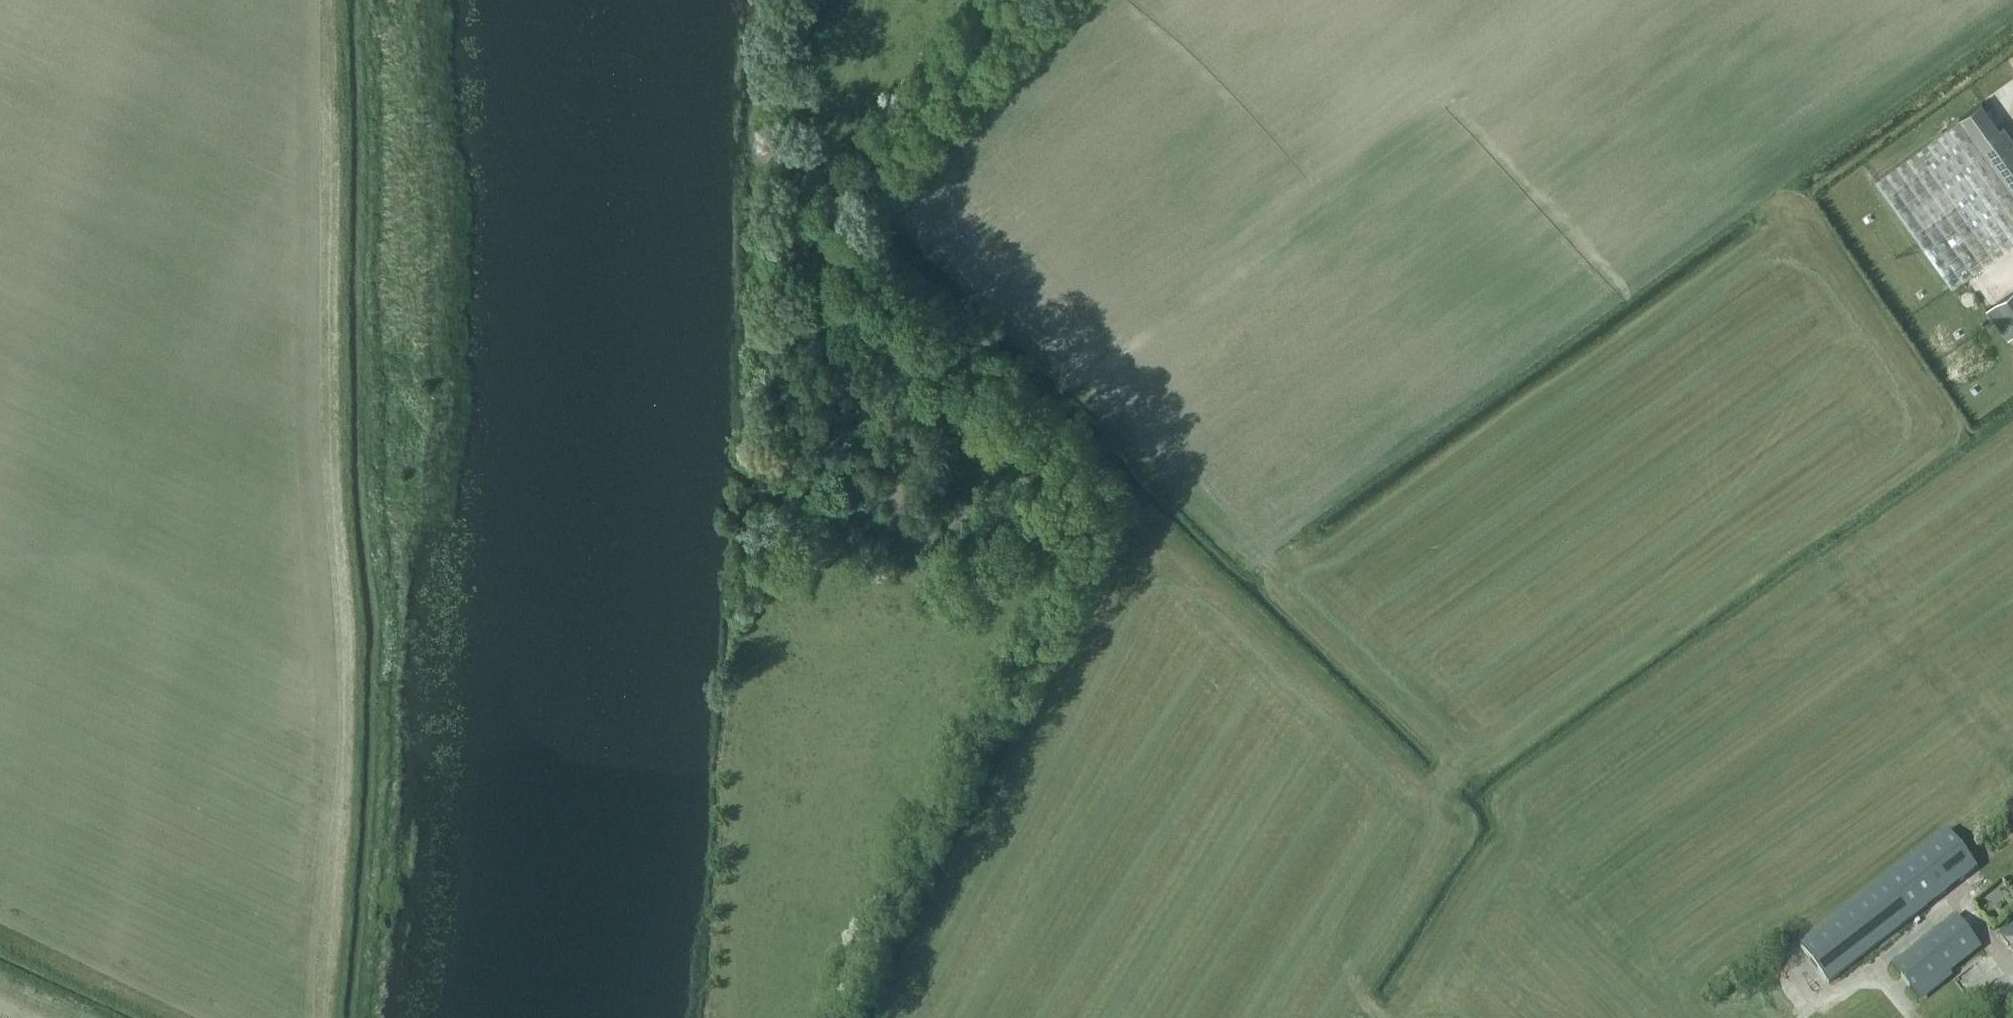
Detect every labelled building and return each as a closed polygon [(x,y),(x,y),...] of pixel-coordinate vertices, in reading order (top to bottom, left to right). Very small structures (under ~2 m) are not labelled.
[(2011,143),(1981,102),(1874,178),(1951,285),(2012,241),(2012,142),(2011,143)] [(1987,310),(2008,339),(2012,336),(2012,291),(1987,310)] [(1947,831),(1799,946),(1829,984),(1977,869),(1947,831)] [(1956,916),(1893,966),(1918,998),(1981,948),(1956,916)] [(2012,949),(2012,925),(2001,935),(2012,949)]
